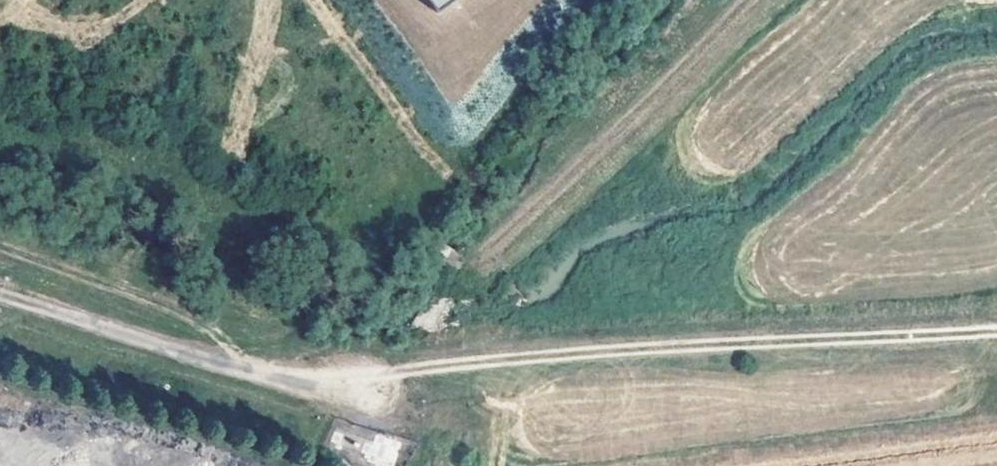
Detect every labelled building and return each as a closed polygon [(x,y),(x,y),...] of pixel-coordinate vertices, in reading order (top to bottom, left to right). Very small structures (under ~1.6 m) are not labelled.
[(437,24),(468,0),(419,0),(437,24)] [(385,440),(378,463),(387,465),(414,465),(420,448),(400,442),(399,445),(385,440)] [(116,465),(207,465),(122,442),(116,465)]
